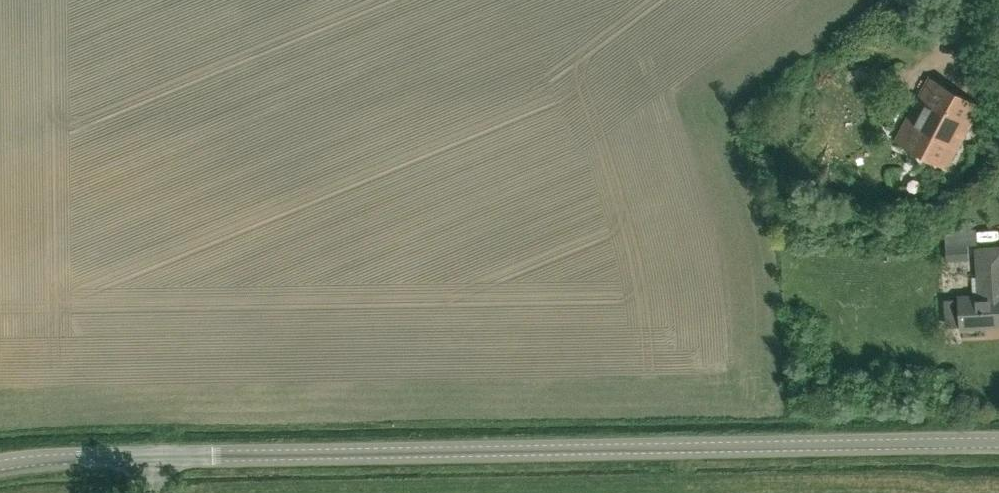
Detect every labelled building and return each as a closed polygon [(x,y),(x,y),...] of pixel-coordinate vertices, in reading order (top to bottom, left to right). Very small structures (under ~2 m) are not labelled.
[(931,78),(896,140),(947,168),(981,106),(931,78)] [(947,262),(968,260),(967,243),(946,245),(947,262)] [(960,297),(962,329),(998,327),(998,248),(978,249),(980,295),(960,297)]
